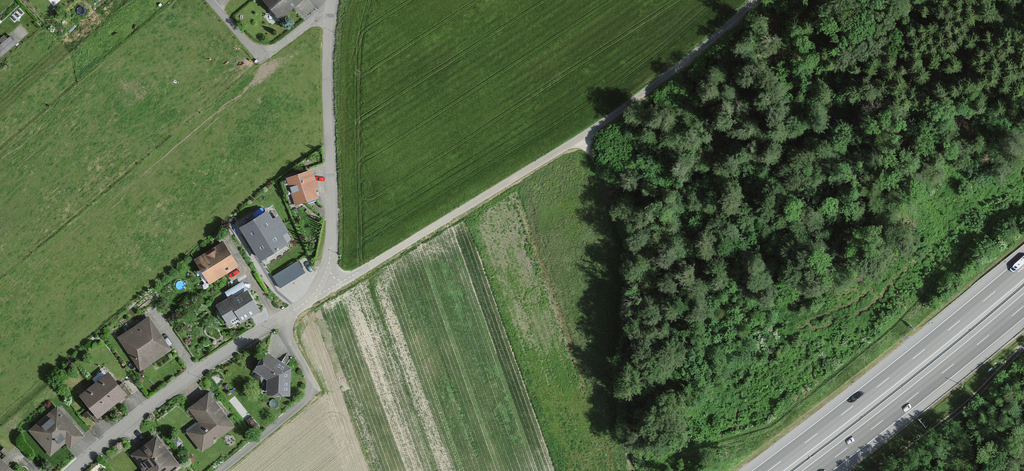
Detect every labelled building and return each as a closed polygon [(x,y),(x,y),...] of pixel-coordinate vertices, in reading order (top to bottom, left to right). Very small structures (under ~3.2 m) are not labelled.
[(282,19),(302,0),(263,0),(282,19)] [(0,45),(0,52),(2,55),(19,44),(13,36),(0,45)] [(286,176),(297,205),(324,195),(313,166),(286,176)] [(267,212),(240,228),(260,261),(287,245),(282,237),(287,234),(277,217),(272,220),(267,212)] [(220,242),(194,259),(211,285),(241,265),(235,255),(240,251),(228,232),(218,239),(220,242)] [(296,262),(273,277),(280,287),(303,272),(296,262)] [(228,296),(217,304),(231,325),(240,319),(244,324),(264,310),(243,280),(225,292),(228,296)] [(149,315),(117,338),(141,372),(174,348),(149,315)] [(266,354),(256,370),(269,379),(269,394),(288,395),(289,369),(266,354)] [(109,371),(80,394),(99,418),(125,397),(128,394),(109,371)] [(200,421),(186,431),(202,453),(237,427),(210,391),(189,407),(200,421)] [(58,405),(30,430),(52,453),(65,441),(72,449),(87,436),(58,405)] [(133,454),(146,470),(145,470),(172,470),(181,465),(157,435),(133,454)] [(18,470),(1,455),(0,456),(0,470),(17,470),(18,470)]
